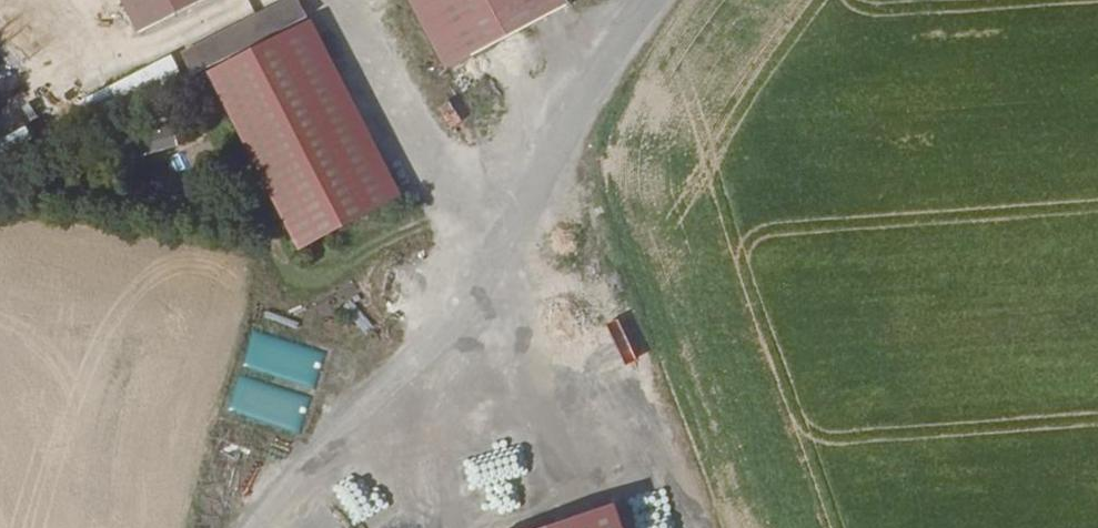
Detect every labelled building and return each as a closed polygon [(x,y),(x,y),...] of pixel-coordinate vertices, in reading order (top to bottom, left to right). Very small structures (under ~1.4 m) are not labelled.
[(179,38),(245,0),(158,0),(179,38)] [(331,0),(318,0),(220,57),(224,64),(331,0)] [(224,64),(232,78),(344,14),(335,0),(331,0),(224,64)] [(465,25),(483,57),(574,0),(450,0),(465,25)] [(17,22),(19,8),(0,5),(0,19),(17,22)] [(248,76),(325,210),(425,155),(347,20),(248,76)] [(15,66),(4,36),(0,38),(0,72),(15,66)] [(169,54),(77,100),(89,125),(182,80),(169,54)] [(27,99),(22,89),(0,100),(0,103),(10,124),(23,117),(17,104),(27,99)] [(444,189),(425,155),(325,210),(345,245),(444,189)] [(619,502),(542,527),(627,527),(619,502)]
